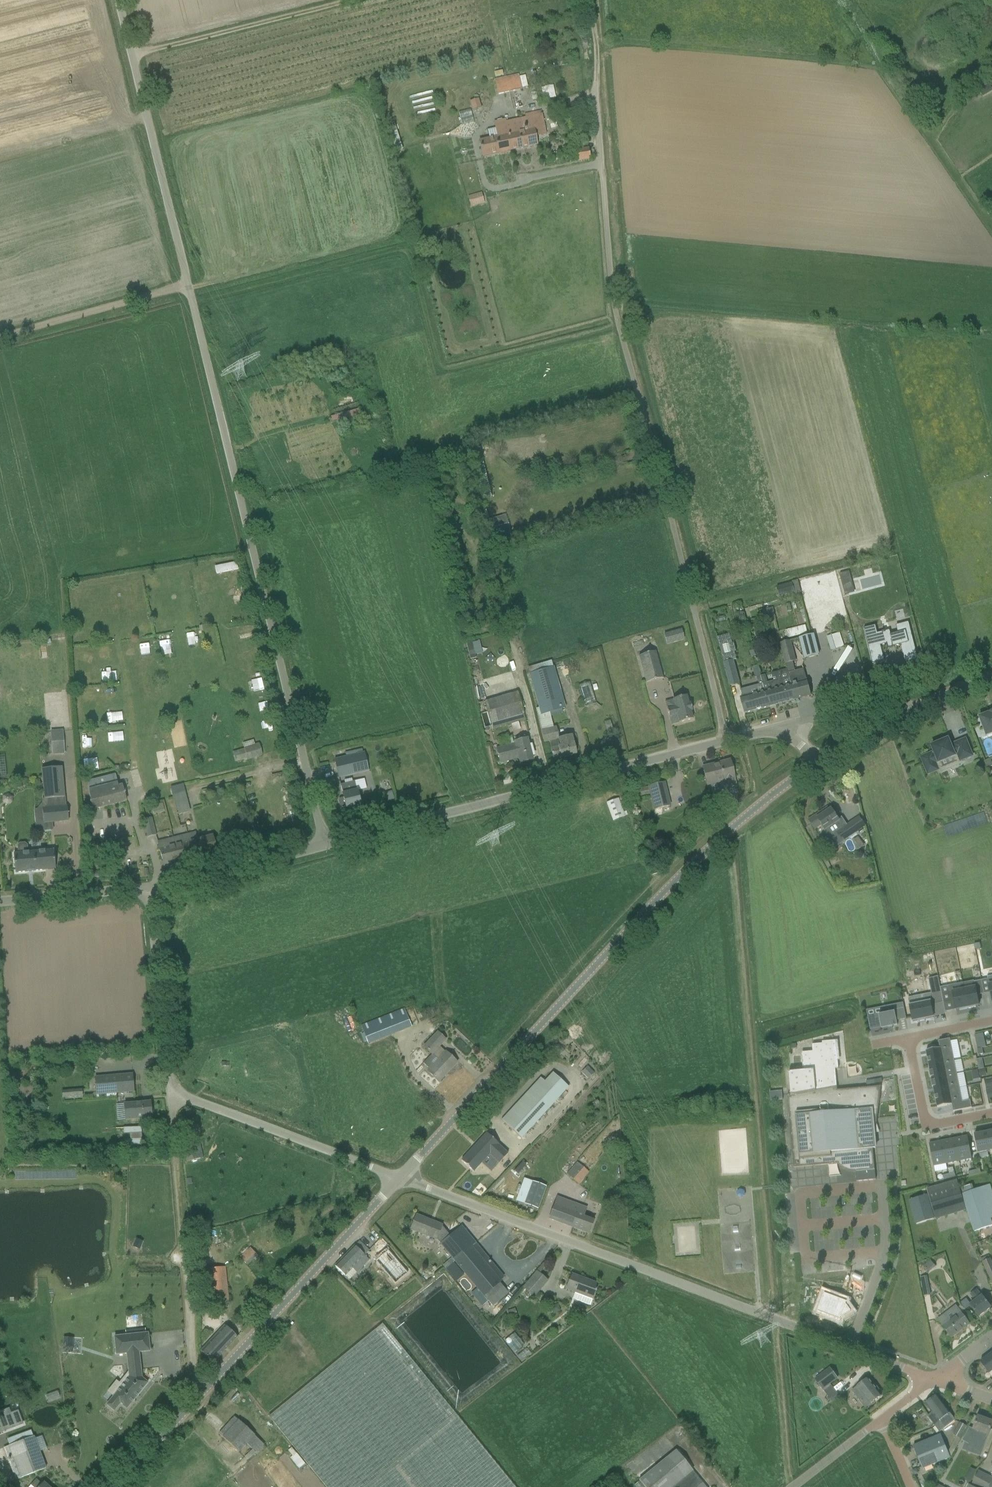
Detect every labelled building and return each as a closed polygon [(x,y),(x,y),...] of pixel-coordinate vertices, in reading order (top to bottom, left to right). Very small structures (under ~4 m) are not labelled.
[(518,74),(506,76),(510,92),(522,89),(518,74)] [(495,79),(498,94),(510,92),(506,76),(495,79)] [(554,86),(541,89),(544,100),(556,97),(554,86)] [(470,101),(472,110),(481,108),(478,99),(470,101)] [(459,113),(463,124),(474,120),(470,109),(459,113)] [(534,132),(545,129),(542,114),(516,120),(519,134),(507,137),(510,151),(537,145),(534,132)] [(519,134),(516,120),(506,122),(506,120),(495,123),(498,137),(479,141),(483,157),(510,151),(507,137),(519,134)] [(590,159),(589,149),(577,151),(578,160),(590,159)] [(468,196),(471,207),(485,203),(482,192),(468,196)] [(500,517),(488,521),(493,535),(504,532),(500,517)] [(236,562),(215,566),(217,573),(238,569),(236,562)] [(792,582),(777,586),(780,597),(795,593),(792,582)] [(762,610),(764,621),(775,618),(773,608),(762,610)] [(139,632),(149,631),(148,620),(138,621),(139,632)] [(787,637),(807,633),(806,625),(785,629),(787,637)] [(864,628),(873,663),(885,660),(881,645),(887,643),(888,649),(895,647),(895,646),(901,644),(906,662),(919,659),(912,633),(907,634),(906,630),(891,634),(890,630),(885,631),(885,630),(882,631),(882,632),(878,633),(875,625),(864,628)] [(231,629),(232,635),(254,632),(253,626),(231,629)] [(664,635),(667,644),(684,640),(681,630),(664,635)] [(843,647),(843,645),(839,633),(826,638),(830,649),(836,650),(843,647)] [(741,683),(734,660),(737,660),(735,652),(736,652),(734,644),(732,644),(730,634),(717,638),(724,663),(730,686),(741,683)] [(800,639),(802,647),(805,659),(820,656),(815,635),(800,639)] [(173,647),(172,638),(160,639),(162,653),(171,653),(171,647),(173,647)] [(475,655),(473,643),(472,641),(466,642),(470,660),(476,658),(475,655)] [(797,700),(812,696),(805,669),(796,671),(793,662),(796,661),(791,641),(781,644),(788,670),(790,677),(791,677),(797,700)] [(142,655),(151,653),(150,644),(140,645),(142,655)] [(258,649),(236,655),(238,660),(259,655),(258,649)] [(639,657),(646,683),(662,678),(655,652),(639,657)] [(757,676),(762,675),(758,666),(753,668),(757,676)] [(116,681),(116,668),(105,668),(105,681),(116,681)] [(565,708),(553,668),(529,675),(539,709),(541,716),(549,713),(565,708)] [(765,684),(771,707),(797,700),(791,677),(790,677),(788,670),(772,674),(773,681),(768,683),(765,684)] [(253,683),(256,694),(266,691),(263,681),(253,683)] [(578,686),(585,707),(596,703),(590,682),(578,686)] [(763,684),(760,685),(759,685),(741,690),(743,698),(741,698),(745,714),(771,707),(765,684),(763,684)] [(525,719),(518,692),(485,702),(493,729),(525,719)] [(671,725),(679,723),(693,719),(691,712),(692,711),(690,703),(689,704),(687,697),(665,702),(668,713),(671,725)] [(989,713),(990,714),(980,717),(987,736),(991,734),(991,712),(989,713)] [(604,722),(607,731),(613,730),(610,720),(604,722)] [(576,755),(573,743),(572,736),(556,740),(553,728),(542,731),(545,744),(549,743),(553,760),(561,758),(576,755)] [(63,731),(51,732),(52,754),(64,753),(63,731)] [(533,760),(527,739),(513,742),(514,744),(497,749),(500,763),(519,758),(520,764),(533,760)] [(973,756),(966,739),(953,744),(954,746),(952,747),(949,739),(946,740),(942,742),(932,746),(935,754),(932,755),(932,753),(921,758),(928,775),(938,771),(938,772),(939,772),(936,763),(938,762),(939,763),(956,756),(955,756),(958,755),(961,762),(962,762),(961,761),(973,756)] [(263,755),(259,743),(244,748),(244,749),(233,753),(236,762),(247,759),(248,760),(263,755)] [(365,753),(364,753),(362,748),(345,752),(347,757),(334,760),(339,778),(369,770),(365,753)] [(712,765),(703,768),(707,785),(724,781),(726,789),(736,786),(734,778),(730,761),(720,763),(720,765),(713,767),(712,765)] [(42,769),(45,799),(65,797),(62,767),(42,769)] [(93,781),(94,782),(87,784),(94,810),(101,808),(101,809),(127,803),(123,785),(119,786),(116,775),(93,781)] [(355,781),(340,785),(344,798),(339,799),(338,801),(340,807),(342,808),(346,807),(346,808),(361,805),(355,781)] [(665,783),(648,787),(653,810),(670,806),(665,783)] [(185,791),(172,795),(178,816),(191,813),(185,791)] [(613,821),(625,817),(623,813),(618,799),(607,803),(613,821)] [(69,821),(67,807),(43,809),(44,823),(69,821)] [(839,821),(832,809),(827,812),(826,809),(809,820),(815,829),(822,825),(825,830),(833,825),(837,832),(843,842),(856,833),(850,824),(843,828),(839,821)] [(950,835),(991,822),(987,811),(946,824),(950,835)] [(156,836),(152,818),(143,820),(147,838),(156,836)] [(196,832),(188,834),(194,858),(217,853),(212,835),(198,839),(196,832)] [(164,866),(194,858),(188,834),(158,842),(164,866)] [(857,845),(855,846),(858,850),(865,846),(858,837),(854,840),(857,845)] [(16,873),(55,869),(56,869),(54,850),(53,850),(28,853),(27,845),(25,843),(20,844),(18,846),(19,854),(14,854),(16,873)] [(982,981),(984,994),(991,993),(991,1000),(991,976),(987,977),(987,979),(982,981)] [(963,983),(964,990),(968,1009),(976,1007),(976,1006),(979,1005),(977,996),(984,994),(982,981),(974,982),(974,981),(963,983)] [(934,1005),(935,1005),(934,1004),(942,1002),(943,1003),(943,1002),(940,988),(940,985),(930,987),(934,1005)] [(949,986),(940,988),(943,1002),(952,1001),(949,986)] [(960,1009),(960,1011),(968,1009),(964,990),(953,992),(956,1010),(960,1009)] [(910,1006),(913,1022),(919,1021),(919,1022),(925,1020),(925,1019),(933,1018),(930,1002),(910,1006)] [(903,1003),(882,1008),(883,1015),(868,1018),(870,1030),(888,1027),(898,1026),(897,1021),(906,1019),(903,1003)] [(405,1009),(361,1026),(363,1032),(360,1033),(364,1043),(367,1042),(368,1044),(412,1028),(405,1009)] [(457,1063),(445,1052),(440,1048),(447,1041),(438,1032),(424,1047),(432,1055),(438,1060),(427,1071),(439,1082),(457,1063)] [(926,1051),(929,1065),(954,1060),(951,1046),(950,1039),(939,1041),(940,1048),(926,1051)] [(789,1073),(791,1095),(788,1095),(794,1168),(839,1164),(842,1166),(844,1168),(847,1170),(850,1170),(853,1171),(856,1171),(856,1172),(857,1182),(876,1180),(875,1170),(873,1149),(876,1148),(874,1124),(877,1124),(881,1091),(880,1091),(879,1091),(879,1090),(878,1090),(878,1089),(877,1088),(877,1087),(836,1091),(837,1094),(829,1095),(827,1070),(839,1069),(836,1043),(812,1045),(813,1054),(804,1055),(806,1071),(789,1073)] [(553,1049),(560,1056),(565,1050),(558,1044),(553,1049)] [(957,1074),(954,1060),(929,1065),(930,1071),(929,1071),(931,1078),(931,1077),(932,1079),(957,1074)] [(582,1073),(588,1079),(594,1074),(588,1067),(582,1073)] [(502,1120),(509,1127),(521,1138),(569,1088),(553,1073),(545,1082),(541,1078),(502,1120)] [(933,1087),(935,1093),(960,1088),(957,1074),(932,1079),(932,1081),(931,1081),(933,1087)] [(97,1096),(134,1092),(132,1075),(95,1079),(97,1096)] [(966,1088),(960,1088),(935,1093),(937,1107),(952,1105),(953,1112),(972,1108),(970,1100),(969,1100),(966,1088)] [(62,1099),(82,1097),(82,1090),(61,1091),(62,1099)] [(783,1101),(782,1092),(782,1091),(770,1092),(771,1102),(782,1101),(783,1101)] [(152,1116),(150,1102),(123,1105),(125,1120),(144,1118),(144,1117),(152,1116)] [(141,1127),(123,1128),(123,1134),(130,1134),(130,1140),(124,1140),(124,1146),(142,1145),(141,1127)] [(989,1151),(985,1132),(974,1135),(978,1153),(989,1151)] [(499,1165),(509,1154),(487,1134),(468,1154),(480,1164),(489,1155),(499,1165)] [(955,1138),(959,1161),(972,1159),(967,1136),(955,1138)] [(942,1141),(947,1164),(959,1161),(955,1138),(942,1141)] [(200,1159),(196,1141),(183,1144),(187,1162),(200,1159)] [(934,1166),(947,1164),(942,1141),(929,1144),(934,1166)] [(578,1185),(585,1177),(580,1173),(584,1168),(577,1162),(566,1174),(578,1185)] [(927,1189),(936,1219),(966,1210),(957,1180),(927,1189)] [(533,1182),(525,1205),(537,1209),(545,1187),(533,1182)] [(980,1188),(991,1220),(991,1219),(991,1189),(990,1185),(980,1188)] [(980,1188),(972,1191),(962,1195),(975,1232),(991,1226),(991,1222),(991,1220),(980,1188)] [(935,1220),(928,1195),(909,1201),(916,1224),(935,1220)] [(549,1219),(573,1228),(589,1234),(594,1219),(584,1215),(586,1209),(557,1198),(549,1219)] [(454,1261),(475,1244),(461,1226),(461,1227),(460,1226),(458,1227),(459,1228),(450,1236),(442,1226),(416,1215),(411,1229),(436,1240),(441,1244),(440,1244),(454,1261)] [(133,1247),(139,1249),(142,1242),(136,1239),(133,1247)] [(370,1251),(360,1241),(335,1266),(346,1277),(353,1270),(357,1273),(369,1261),(365,1256),(370,1251)] [(496,1285),(500,1282),(499,1281),(503,1277),(475,1244),(454,1261),(483,1296),(487,1293),(496,1285)] [(247,1266),(258,1256),(250,1248),(240,1257),(247,1266)] [(393,1269),(401,1261),(388,1248),(380,1256),(393,1269)] [(991,1275),(991,1263),(990,1259),(985,1261),(983,1262),(990,1276),(991,1275)] [(927,1271),(935,1267),(932,1261),(924,1264),(927,1271)] [(229,1303),(228,1293),(225,1267),(207,1269),(210,1305),(229,1303)] [(533,1297),(540,1288),(547,1281),(536,1272),(523,1288),(533,1297)] [(592,1300),(598,1284),(572,1274),(566,1290),(579,1295),(576,1301),(590,1306),(592,1300)] [(920,1278),(923,1292),(930,1290),(927,1276),(920,1278)] [(970,1306),(979,1317),(991,1308),(983,1296),(982,1297),(977,1290),(971,1294),(976,1301),(970,1306)] [(847,1302),(825,1294),(818,1313),(840,1321),(841,1319),(843,1320),(852,1311),(846,1305),(847,1302)] [(951,1338),(958,1332),(970,1324),(956,1306),(945,1315),(938,1320),(951,1338)] [(507,1312),(509,1318),(517,1316),(515,1309),(507,1312)] [(275,1424),(326,1486),(515,1486),(382,1324),(269,1417),(275,1424)] [(237,1337),(225,1326),(201,1351),(213,1363),(237,1337)] [(139,1353),(150,1351),(148,1333),(114,1337),(116,1355),(127,1354),(129,1377),(107,1405),(114,1411),(120,1404),(127,1409),(148,1383),(142,1378),(139,1353)] [(73,1346),(63,1345),(62,1353),(72,1354),(73,1346)] [(991,1354),(980,1363),(989,1374),(991,1371),(991,1355),(991,1354)] [(830,1368),(822,1374),(815,1380),(822,1390),(838,1378),(830,1368)] [(874,1386),(868,1379),(853,1390),(860,1400),(865,1397),(870,1404),(882,1396),(878,1391),(879,1390),(875,1384),(874,1386)] [(940,1432),(955,1420),(937,1396),(926,1404),(932,1413),(928,1416),(940,1432)] [(23,1424),(18,1411),(11,1414),(9,1409),(0,1412),(0,1433),(23,1424)] [(258,1454),(265,1445),(238,1420),(238,1421),(235,1417),(219,1434),(222,1437),(223,1437),(240,1453),(248,1444),(258,1454)] [(991,1426),(991,1422),(978,1417),(974,1429),(970,1428),(962,1441),(980,1450),(989,1435),(991,1426)] [(894,1425),(899,1431),(905,1427),(901,1420),(894,1425)] [(960,1439),(967,1426),(960,1423),(953,1435),(960,1439)] [(16,1481),(47,1469),(34,1437),(33,1437),(30,1431),(8,1440),(10,1446),(4,1448),(16,1481)] [(914,1446),(923,1469),(950,1458),(941,1435),(914,1446)] [(676,1450),(639,1480),(645,1486),(706,1486),(676,1450)] [(967,1474),(965,1479),(970,1482),(976,1469),(966,1465),(962,1472),(967,1474)] [(979,1471),(972,1484),(978,1486),(991,1486),(991,1478),(979,1471)]
